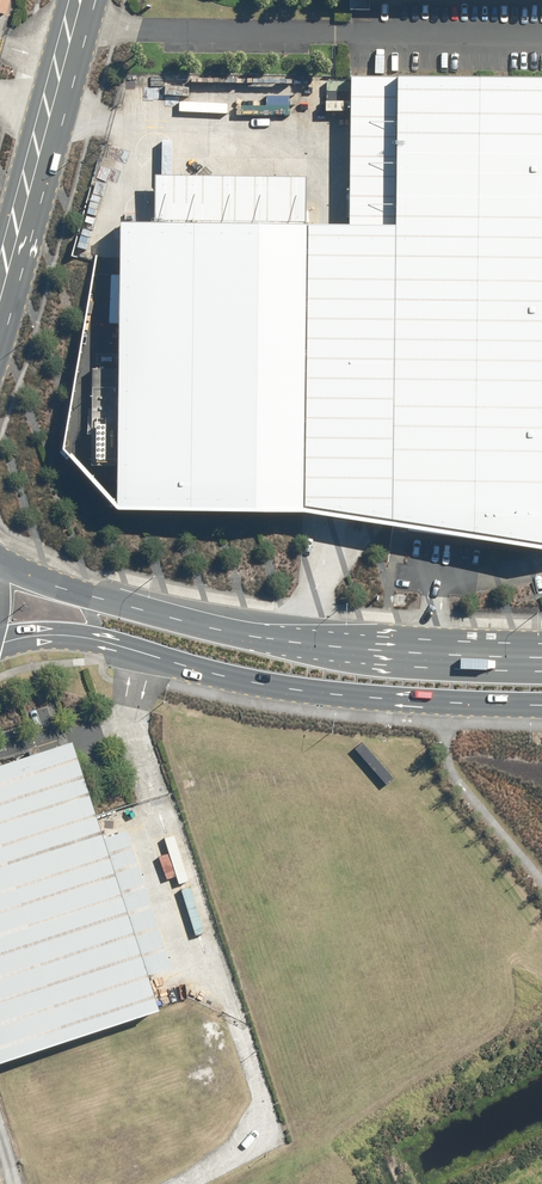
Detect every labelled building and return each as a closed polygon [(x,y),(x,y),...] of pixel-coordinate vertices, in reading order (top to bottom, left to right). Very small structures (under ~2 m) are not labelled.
[(120,505),(303,508),(541,541),(541,72),(349,68),(349,75),(352,221),(309,221),(306,175),(160,173),(159,219),(124,219),(120,505)] [(356,731),(348,738),(381,775),(389,768),(356,731)] [(162,1004),(150,969),(174,961),(128,823),(107,830),(100,809),(75,735),(0,760),(0,1057),(162,1004)]
